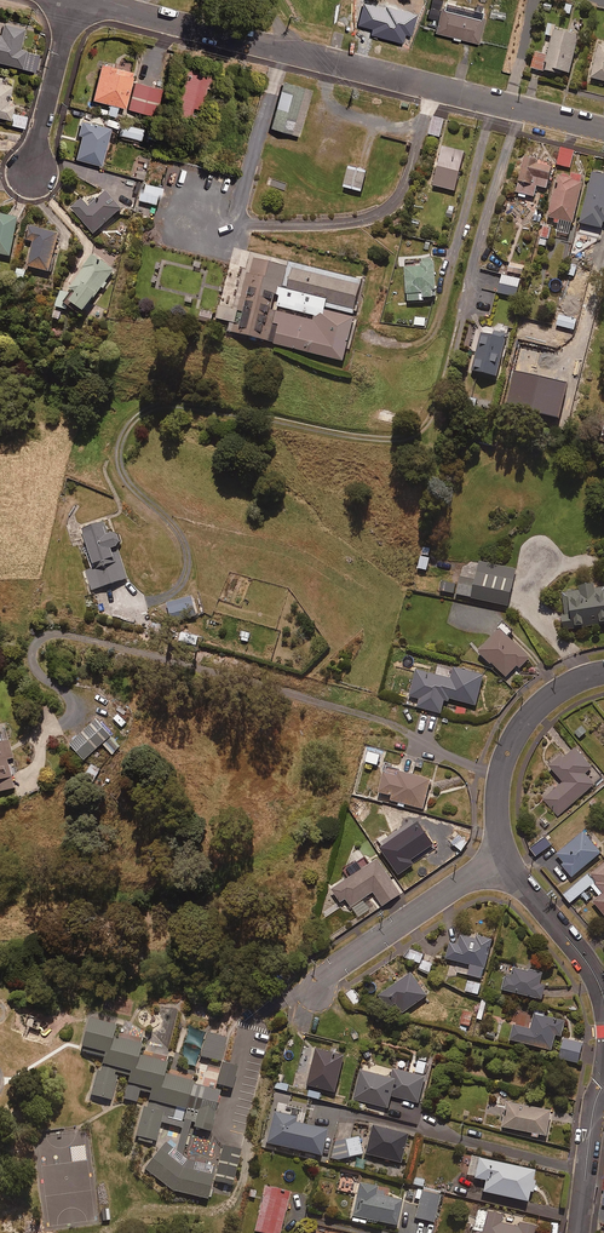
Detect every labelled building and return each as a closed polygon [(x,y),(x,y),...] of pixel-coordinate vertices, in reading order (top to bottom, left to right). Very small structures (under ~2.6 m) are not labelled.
[(25,48),(18,47),(23,27),(3,22),(0,34),(0,60),(21,65),(24,50),(25,48)] [(555,25),(548,23),(545,33),(552,35),(547,54),(535,51),(531,67),(568,76),(578,34),(555,29),(555,25)] [(598,42),(589,76),(603,80),(603,44),(598,42)] [(24,50),(21,65),(34,69),(38,54),(24,50)] [(91,98),(107,102),(105,112),(115,114),(117,104),(123,106),(132,70),(100,62),(91,98)] [(211,73),(184,66),(172,116),(188,120),(192,105),(199,107),(204,85),(208,86),(211,73)] [(8,117),(11,103),(5,102),(11,82),(0,79),(0,115),(8,117)] [(160,87),(134,81),(128,108),(153,114),(160,87)] [(306,90),(278,82),(265,128),(293,136),(306,90)] [(26,116),(12,113),(10,124),(23,127),(26,116)] [(444,120),(433,117),(429,134),(439,137),(444,120)] [(109,126),(80,118),(77,131),(81,132),(75,157),(99,164),(109,126)] [(142,127),(122,123),(120,135),(139,139),(142,127)] [(464,151),(442,145),(432,184),(454,190),(464,151)] [(574,151),(561,148),(557,164),(570,167),(574,151)] [(516,193),(518,194),(518,196),(526,198),(527,195),(534,197),(536,185),(546,187),(551,165),(536,162),(537,157),(524,154),(516,193)] [(148,158),(136,155),(131,176),(143,179),(148,158)] [(361,170),(343,165),(338,186),(355,190),(361,170)] [(547,216),(555,217),(553,223),(560,225),(561,219),(573,222),(583,176),(558,170),(547,216)] [(593,171),(580,221),(602,227),(603,221),(603,174),(593,171)] [(161,187),(143,182),(138,200),(156,204),(161,187)] [(120,209),(104,191),(88,206),(81,197),(70,206),(93,232),(120,209)] [(0,212),(0,253),(9,255),(18,216),(0,212)] [(59,232),(30,224),(26,238),(33,240),(27,265),(49,270),(59,232)] [(550,228),(542,226),(539,244),(547,246),(550,228)] [(88,252),(58,295),(52,317),(59,319),(62,309),(70,311),(71,307),(80,313),(112,268),(88,252)] [(287,264),(251,256),(239,308),(219,304),(216,317),(230,320),(227,332),(341,359),(361,279),(287,261),(287,264)] [(433,257),(422,258),(422,265),(405,266),(407,300),(423,299),(423,296),(436,295),(433,257)] [(526,265),(510,262),(508,271),(524,274),(526,265)] [(598,274),(581,270),(576,291),(593,295),(598,274)] [(520,278),(502,274),(498,292),(515,296),(520,278)] [(214,312),(201,308),(197,320),(211,324),(214,312)] [(580,319),(563,315),(560,326),(578,330),(580,319)] [(497,375),(506,333),(480,327),(471,369),(497,375)] [(93,522),(71,529),(84,569),(75,572),(81,590),(117,579),(106,546),(110,541),(110,538),(108,535),(104,533),(97,534),(93,522)] [(429,557),(421,555),(418,567),(426,569),(429,557)] [(509,569),(472,561),(468,579),(453,576),(451,584),(438,580),(435,590),(500,605),(509,569)] [(594,586),(594,583),(579,583),(579,589),(563,589),(564,628),(577,628),(577,624),(584,624),(584,628),(593,628),(593,624),(603,623),(603,586),(594,586)] [(195,596),(169,600),(172,620),(198,616),(195,596)] [(512,630),(504,622),(478,650),(506,676),(517,664),(520,667),(530,656),(507,635),(512,630)] [(250,631),(240,629),(239,641),(249,642),(250,631)] [(484,674),(454,666),(449,686),(436,682),(431,699),(443,702),(444,696),(476,705),(484,674)] [(72,683),(66,692),(77,697),(83,688),(72,683)] [(84,760),(91,753),(96,758),(100,753),(96,748),(102,743),(112,753),(120,746),(95,719),(69,743),(84,760)] [(6,727),(0,729),(0,791),(15,787),(7,759),(14,757),(6,727)] [(592,767),(575,748),(564,757),(562,754),(549,765),(563,781),(543,799),(558,816),(594,784),(585,773),(592,767)] [(380,754),(369,751),(366,761),(377,764),(380,754)] [(392,799),(398,801),(397,805),(404,807),(405,803),(423,808),(431,779),(385,766),(378,791),(393,795),(392,799)] [(379,840),(382,844),(379,846),(398,874),(419,861),(416,857),(427,849),(411,825),(388,840),(385,835),(379,840)] [(556,854),(563,861),(561,863),(572,876),(603,852),(603,844),(589,828),(556,854)] [(468,841),(454,831),(448,839),(461,850),(468,841)] [(551,844),(545,837),(530,848),(536,856),(551,844)] [(369,862),(365,856),(343,870),(347,877),(331,888),(340,901),(346,898),(360,920),(372,913),(362,898),(373,891),(382,905),(400,893),(376,858),(369,862)] [(591,899),(603,914),(603,862),(564,894),(570,902),(581,893),(588,901),(591,899)] [(475,938),(461,934),(458,945),(450,942),(446,958),(470,964),(468,974),(482,978),(492,939),(476,935),(475,938)] [(424,954),(410,948),(406,957),(420,963),(424,954)] [(435,962),(423,957),(418,971),(430,975),(435,962)] [(542,973),(514,966),(512,975),(507,974),(503,989),(542,998),(545,985),(540,983),(542,973)] [(427,995),(410,972),(379,995),(395,1017),(427,995)] [(481,983),(468,980),(465,991),(478,994),(481,983)] [(473,1013),(465,1010),(461,1023),(469,1025),(473,1013)] [(565,1021),(534,1013),(531,1029),(514,1024),(510,1039),(552,1049),(556,1034),(561,1035),(565,1021)] [(116,1027),(88,1020),(81,1047),(83,1048),(82,1052),(103,1057),(99,1072),(96,1071),(90,1095),(93,1096),(92,1100),(107,1104),(108,1101),(111,1102),(118,1075),(128,1077),(122,1099),(137,1103),(140,1092),(149,1095),(146,1107),(143,1107),(135,1136),(139,1137),(138,1140),(151,1144),(152,1141),(156,1142),(161,1123),(182,1129),(176,1152),(166,1144),(145,1169),(172,1192),(207,1199),(214,1167),(187,1161),(182,1157),(190,1123),(194,1123),(193,1128),(210,1133),(221,1091),(193,1083),(193,1081),(166,1074),(169,1062),(140,1055),(142,1045),(113,1037),(116,1027)] [(227,1038),(207,1033),(200,1057),(220,1062),(227,1038)] [(583,1042),(563,1037),(558,1058),(578,1062),(583,1042)] [(344,1055),(316,1048),(307,1085),(335,1091),(344,1055)] [(416,1061),(413,1073),(394,1068),(391,1077),(361,1070),(354,1099),(388,1107),(391,1096),(420,1103),(426,1076),(423,1075),(426,1063),(416,1061)] [(237,1068),(221,1063),(215,1085),(231,1089),(237,1068)] [(283,1075),(278,1074),(275,1088),(287,1091),(289,1084),(282,1083),(283,1075)] [(551,1110),(507,1101),(502,1126),(547,1135),(551,1110)] [(294,1117),(273,1112),(265,1143),(320,1156),(326,1131),(293,1123),(294,1117)] [(407,1135),(372,1126),(365,1154),(400,1163),(407,1135)] [(362,1154),(358,1137),(345,1140),(346,1146),(331,1149),(333,1161),(362,1154)] [(241,1151),(223,1146),(214,1182),(232,1186),(241,1151)] [(533,1171),(471,1157),(466,1177),(485,1181),(482,1192),(529,1203),(534,1182),(531,1181),(533,1171)] [(376,1187),(359,1183),(351,1221),(365,1224),(366,1219),(396,1226),(401,1201),(375,1195),(376,1187)] [(265,1186),(254,1231),(260,1232),(279,1232),(289,1192),(265,1186)] [(440,1196),(422,1192),(415,1218),(434,1223),(440,1196)] [(481,1211),(476,1232),(535,1232),(537,1227),(519,1223),(517,1228),(500,1224),(502,1216),(481,1211)]
